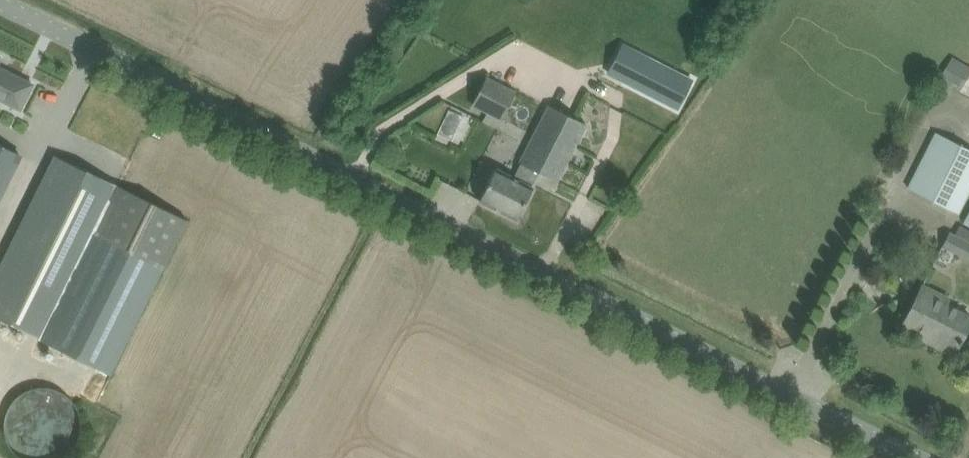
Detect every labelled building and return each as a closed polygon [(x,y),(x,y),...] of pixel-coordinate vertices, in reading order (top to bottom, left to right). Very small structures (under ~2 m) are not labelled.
[(638,52),(623,81),(676,108),(690,79),(638,52)] [(968,80),(968,65),(957,55),(940,77),(960,92),(968,80)] [(33,84),(0,68),(0,99),(21,110),(33,84)] [(486,78),(472,105),(501,121),(516,94),(486,78)] [(495,168),(488,182),(479,200),(517,219),(533,187),(532,187),(539,172),(557,181),(586,124),(549,105),(519,162),(521,163),(513,177),(495,168)] [(907,187),(958,213),(968,192),(968,149),(935,132),(907,187)] [(19,155),(0,145),(0,192),(19,155)] [(0,271),(0,318),(39,338),(39,339),(110,374),(178,237),(187,219),(118,185),(77,165),(70,179),(51,170),(42,188),(0,271)] [(941,246),(968,260),(968,240),(954,232),(950,230),(941,246)] [(910,309),(901,327),(954,354),(968,323),(968,317),(946,305),(949,299),(922,286),(910,309)] [(73,423),(75,395),(27,393),(23,454),(48,455),(49,445),(71,446),(72,423),(73,423)]
